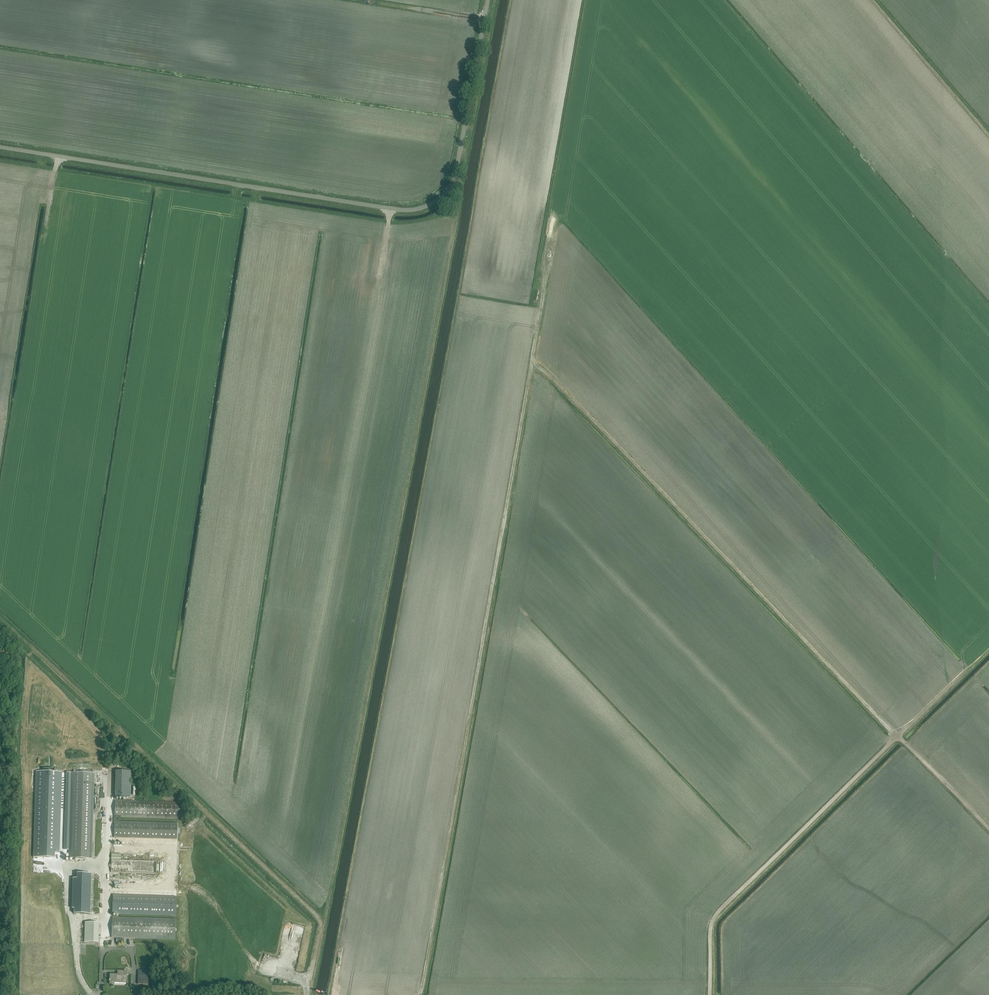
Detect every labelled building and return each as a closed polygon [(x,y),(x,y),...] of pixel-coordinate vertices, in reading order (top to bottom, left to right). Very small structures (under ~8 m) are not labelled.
[(62,772),(57,772),(54,772),(54,770),(43,770),(43,772),(36,772),(34,857),(54,858),(55,853),(59,853),(62,772)] [(128,797),(129,770),(116,770),(115,797),(128,797)] [(94,773),(71,773),(69,853),(69,858),(91,859),(94,773)] [(177,819),(178,803),(114,802),(113,839),(176,840),(177,824),(120,823),(120,818),(177,819)] [(177,853),(111,851),(111,881),(176,882),(177,853)] [(77,879),(73,878),(72,909),(74,909),(74,913),(90,914),(91,879),(77,879)] [(176,917),(176,896),(113,894),(113,915),(176,917)] [(175,940),(175,919),(112,917),(112,938),(175,940)] [(98,943),(98,924),(84,924),(84,943),(98,943)] [(127,975),(126,975),(127,971),(118,971),(118,974),(110,974),(109,984),(114,984),(114,983),(126,983),(126,985),(127,975)] [(148,984),(148,976),(138,976),(138,984),(148,984)]
